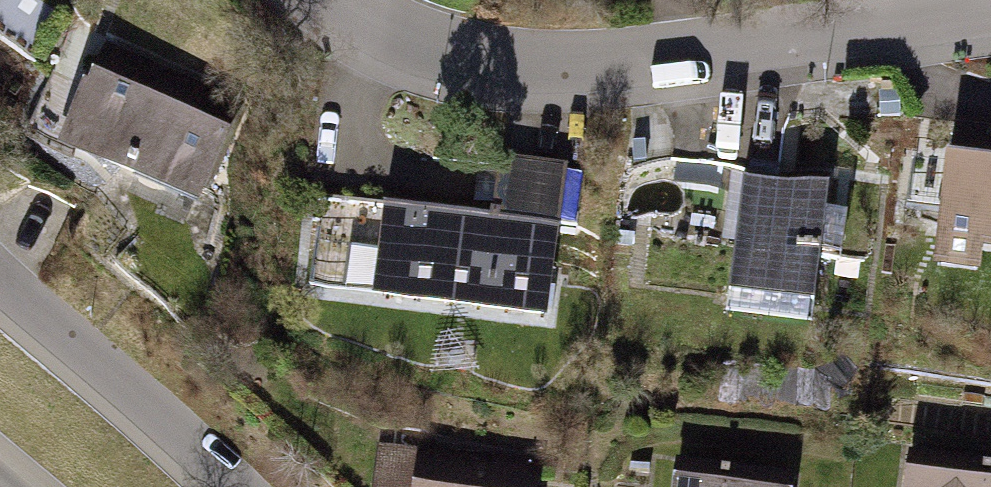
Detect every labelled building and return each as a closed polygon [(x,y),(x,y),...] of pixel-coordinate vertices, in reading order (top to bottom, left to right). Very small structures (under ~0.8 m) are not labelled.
[(57,149),(200,210),(244,105),(107,46),(86,95),(81,93),(57,149)] [(990,260),(990,135),(952,131),(935,274),(980,279),(983,259),(990,260)] [(372,307),(548,329),(567,171),(500,163),(493,215),(385,201),(372,307)] [(727,318),(813,329),(830,199),(744,188),(727,318)] [(545,464),(377,445),(372,486),(542,486),(545,464)] [(910,456),(906,486),(990,486),(990,466),(910,456)] [(795,481),(676,467),(674,486),(795,486),(795,481)]
